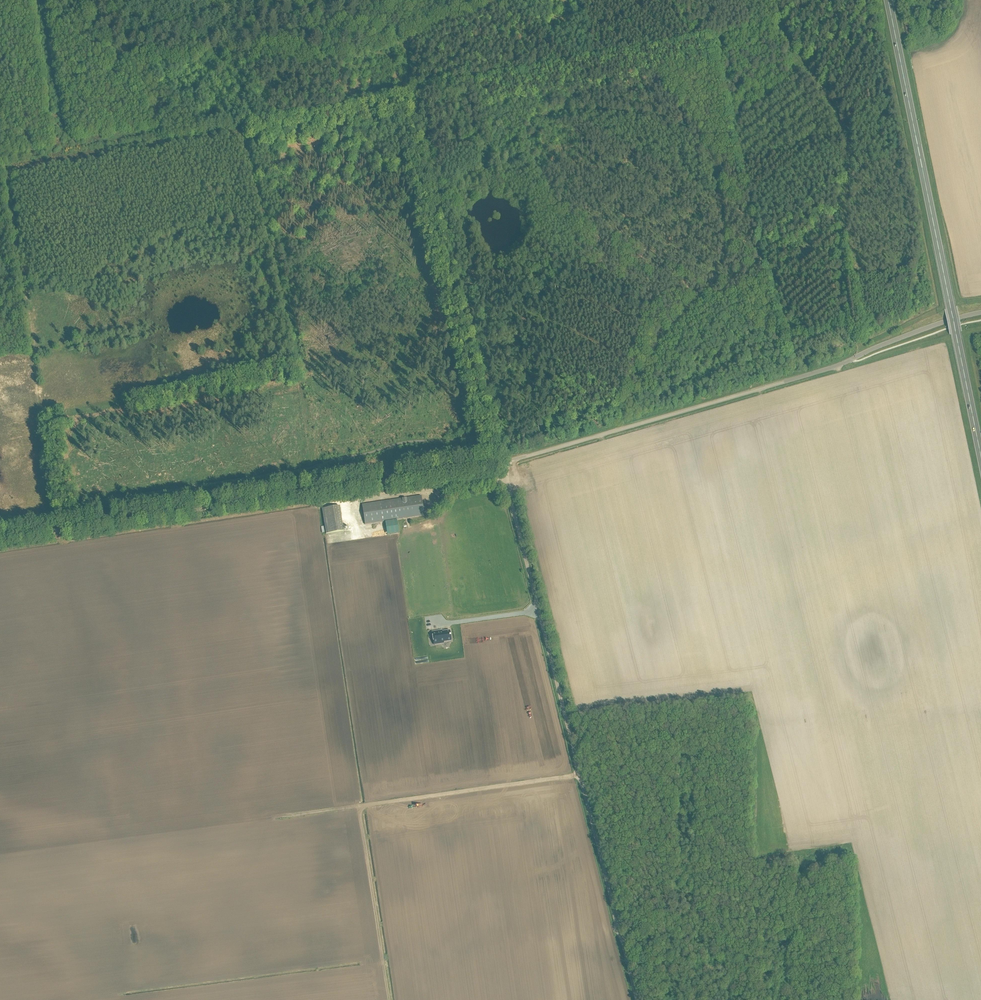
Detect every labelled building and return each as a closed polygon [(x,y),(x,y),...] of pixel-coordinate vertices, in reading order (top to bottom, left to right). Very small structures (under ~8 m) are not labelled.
[(365,524),(424,516),(421,496),(362,505),(365,524)] [(326,533),(344,530),(340,505),(322,508),(326,533)] [(441,631),(431,633),(433,646),(443,644),(443,643),(450,642),(449,631),(441,632),(441,631)] [(247,808),(247,815),(279,813),(278,806),(247,808)]
